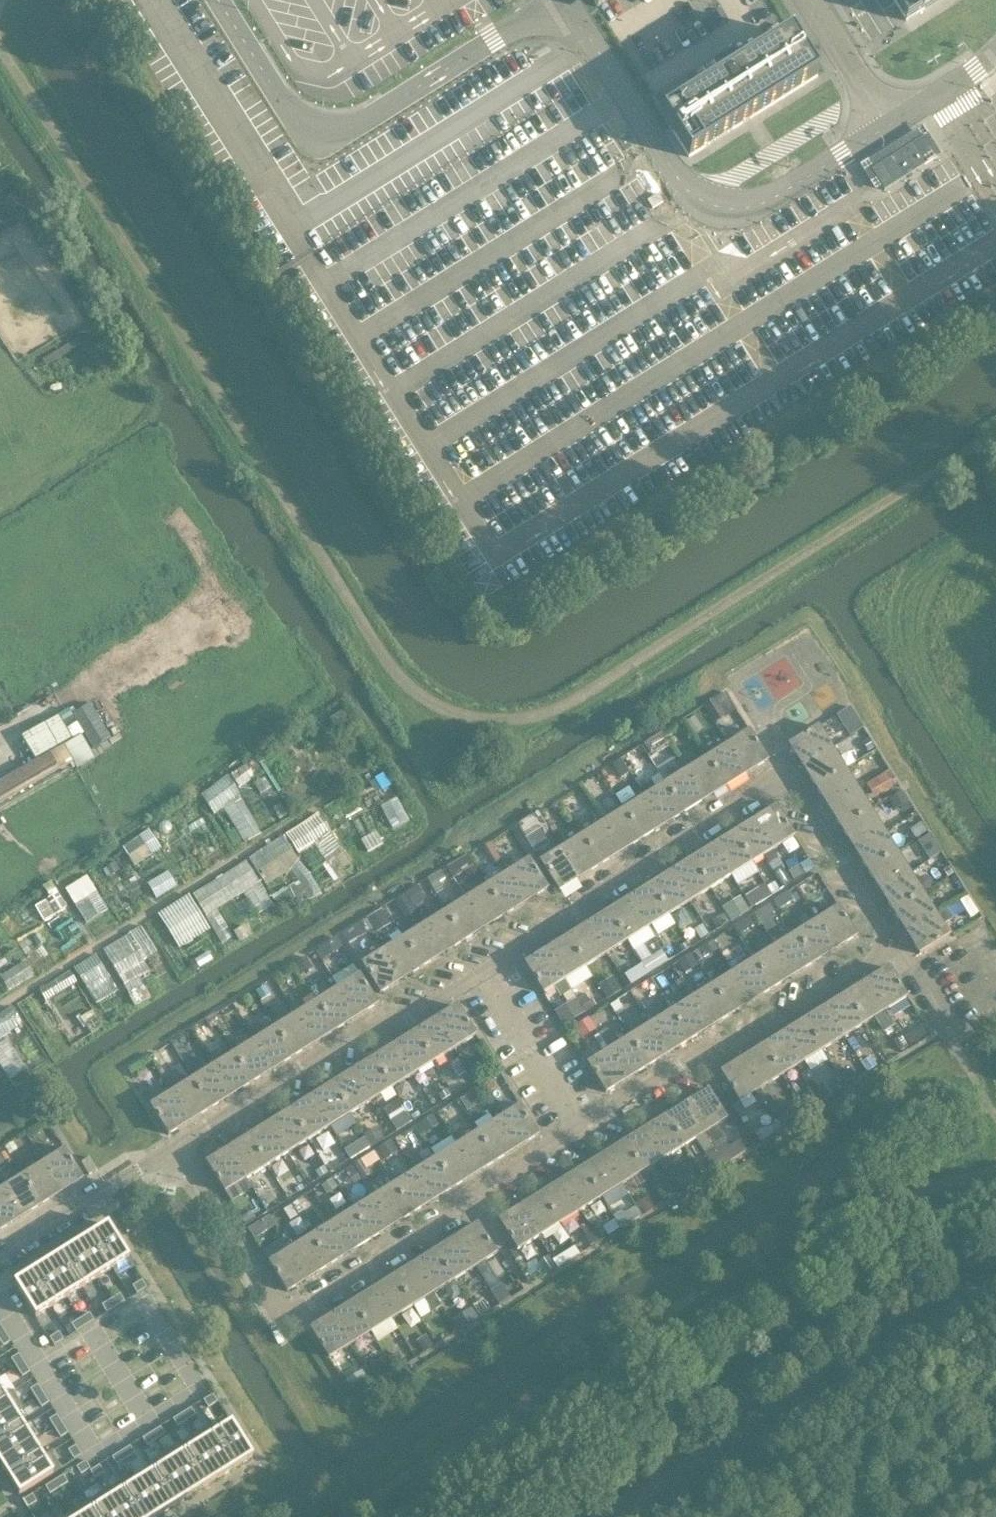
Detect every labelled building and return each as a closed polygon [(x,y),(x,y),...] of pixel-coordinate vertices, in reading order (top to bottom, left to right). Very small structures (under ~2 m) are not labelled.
[(597,12),(616,0),(590,0),(597,12)] [(906,22),(918,14),(921,20),(953,0),(892,0),(906,22)] [(777,25),(767,31),(772,39),(782,33),(777,25)] [(655,98),(652,100),(670,127),(673,132),(689,158),(817,77),(810,66),(803,54),(791,36),(791,35),(789,35),(773,46),(753,58),(743,65),(742,65),(738,59),(698,84),(692,74),(655,98)] [(884,191),(935,158),(922,138),(871,170),(884,191)] [(48,341),(84,319),(61,282),(43,293),(49,303),(31,314),(48,341)] [(726,692),(703,707),(705,711),(714,724),(736,710),(730,701),(731,700),(726,692)] [(849,707),(841,712),(854,733),(862,728),(849,707)] [(35,760),(71,739),(58,716),(22,736),(35,760)] [(694,716),(686,722),(694,734),(702,729),(694,716)] [(831,748),(818,727),(789,745),(802,766),(831,748)] [(768,761),(762,752),(749,731),(727,745),(745,775),(768,761)] [(77,767),(78,769),(96,758),(81,734),(64,744),(77,767)] [(664,736),(643,749),(650,760),(670,748),(664,736)] [(868,740),(862,743),(868,752),(873,748),(868,740)] [(64,744),(49,753),(60,771),(70,765),(73,770),(77,767),(64,744)] [(745,775),(727,745),(706,758),(724,788),(745,775)] [(832,748),(802,766),(815,787),(844,769),(832,748)] [(0,781),(0,806),(60,771),(49,753),(0,781)] [(724,788),(706,758),(685,771),(704,801),(724,788)] [(630,776),(629,773),(622,762),(613,768),(621,781),(630,776)] [(858,790),(844,769),(815,787),(828,808),(858,790)] [(704,801),(685,771),(665,784),(683,814),(704,801)] [(874,799),(894,787),(886,773),(866,785),(874,799)] [(203,793),(236,847),(263,830),(231,776),(203,793)] [(640,777),(633,781),(638,789),(645,785),(640,777)] [(683,814),(665,784),(643,797),(662,827),(683,814)] [(870,810),(858,790),(828,808),(841,828),(870,810)] [(662,827),(643,797),(623,810),(641,840),(662,827)] [(600,806),(594,809),(597,813),(600,819),(606,815),(600,806)] [(794,837),(776,807),(754,821),(772,851),(794,837)] [(641,840),(623,810),(603,823),(621,852),(641,840)] [(883,831),(870,810),(841,828),(854,850),(883,831)] [(597,813),(592,816),(598,826),(603,823),(600,819),(597,813)] [(538,814),(518,827),(525,838),(546,826),(540,817),(538,814)] [(772,851),(754,821),(733,834),(751,864),(763,857),(772,872),(773,871),(783,888),(792,882),(772,851)] [(621,852),(603,823),(598,826),(582,836),(600,865),(621,852)] [(921,823),(909,830),(915,839),(926,832),(921,823)] [(122,842),(136,864),(163,847),(150,825),(122,842)] [(897,853),(883,831),(854,850),(867,871),(897,853)] [(751,864),(733,834),(712,847),(730,877),(751,864)] [(245,892),(262,921),(280,911),(256,870),(293,848),(286,836),(192,891),(207,915),(245,892)] [(600,865),(582,836),(562,848),(580,878),(600,865)] [(483,849),(484,850),(494,867),(501,862),(490,844),(483,849)] [(730,877),(712,847),(691,860),(710,890),(730,877)] [(580,878),(562,848),(540,862),(559,891),(580,878)] [(897,853),(867,871),(880,892),(910,873),(897,853)] [(345,855),(328,865),(338,881),(345,876),(343,871),(351,866),(345,855)] [(468,858),(453,868),(458,876),(464,872),(474,867),(468,858)] [(548,889),(529,859),(508,873),(526,902),(548,889)] [(710,890),(691,860),(670,873),(689,903),(710,890)] [(171,869),(150,881),(158,896),(179,885),(171,869)] [(441,872),(426,881),(435,895),(443,890),(439,883),(445,879),(441,872)] [(526,902),(508,873),(487,886),(505,915),(526,902)] [(689,903),(670,873),(650,886),(668,916),(689,903)] [(922,894),(910,873),(880,892),(893,912),(922,894)] [(64,887),(75,907),(88,900),(76,880),(64,887)] [(750,908),(771,895),(764,884),(743,897),(750,908)] [(281,912),(307,896),(300,885),(274,901),(281,912)] [(505,915),(487,886),(466,899),(485,928),(505,915)] [(668,916),(650,886),(629,899),(648,929),(653,925),(668,916)] [(417,890),(407,896),(413,906),(413,907),(424,900),(417,890)] [(46,899),(54,913),(65,907),(57,892),(46,899)] [(795,902),(790,895),(789,893),(775,902),(781,911),(795,902)] [(405,894),(394,901),(401,913),(413,906),(407,896),(405,894)] [(936,915),(922,894),(893,912),(906,933),(936,915)] [(739,895),(721,907),(730,921),(749,909),(739,895)] [(152,970),(145,958),(209,924),(194,896),(103,945),(125,984),(152,970)] [(965,896),(957,901),(969,919),(977,914),(965,896)] [(485,928),(466,899),(445,912),(463,941),(485,928)] [(648,929),(629,899),(609,911),(628,941),(648,929)] [(755,915),(767,933),(777,927),(770,916),(775,913),(770,905),(755,915)] [(856,936),(838,907),(817,920),(835,950),(856,936)] [(949,936),(942,926),(953,919),(946,908),(936,915),(906,933),(919,954),(949,936)] [(390,924),(383,912),(381,910),(363,920),(369,930),(373,928),(376,933),(390,924)] [(628,941),(609,911),(588,924),(607,954),(628,941)] [(463,941),(445,912),(425,925),(443,954),(463,941)] [(749,918),(734,927),(739,935),(754,926),(749,918)] [(363,920),(342,933),(349,944),(370,931),(369,930),(363,920)] [(835,950),(817,920),(795,934),(814,963),(835,950)] [(607,954),(588,924),(568,937),(586,967),(607,954)] [(251,935),(245,925),(234,933),(240,942),(251,935)] [(443,954),(425,925),(403,938),(422,967),(443,954)] [(653,925),(648,929),(654,938),(654,939),(660,935),(653,925)] [(814,963),(795,934),(775,946),(793,976),(814,963)] [(324,959),(342,948),(343,948),(336,937),(318,949),(324,959)] [(586,967),(568,937),(547,950),(565,980),(586,967)] [(422,967),(403,938),(382,951),(401,980),(422,967)] [(686,943),(680,947),(683,951),(689,947),(686,943)] [(706,945),(693,953),(698,962),(712,953),(706,945)] [(793,976),(775,946),(754,959),(772,989),(793,976)] [(565,980),(547,950),(525,964),(543,993),(553,987),(560,997),(571,991),(565,980)] [(401,980),(382,951),(361,964),(380,994),(401,980)] [(642,963),(648,973),(667,961),(660,951),(642,963)] [(305,957),(294,964),(301,975),(312,968),(305,957)] [(772,989),(754,959),(733,973),(751,1002),(772,989)] [(10,988),(36,973),(28,960),(2,974),(10,988)] [(907,998),(895,978),(888,968),(867,982),(885,1011),(907,998)] [(751,1002),(733,973),(713,985),(731,1014),(751,1002)] [(378,1004),(359,975),(338,988),(356,1018),(378,1004)] [(867,982),(846,995),(864,1024),(874,1018),(883,1034),(894,1027),(885,1011),(867,982)] [(731,1014),(713,985),(692,998),(710,1028),(731,1014)] [(135,1007),(150,998),(143,987),(136,991),(135,990),(127,994),(135,1007)] [(356,1018),(338,988),(317,1001),(335,1031),(356,1018)] [(39,1039),(50,1033),(57,1049),(74,1041),(67,1026),(59,1030),(41,993),(21,1002),(39,1039)] [(864,1024),(846,995),(825,1008),(843,1037),(864,1024)] [(584,1013),(576,998),(555,1011),(564,1026),(584,1013)] [(710,1028),(692,998),(671,1011),(690,1040),(710,1028)] [(335,1031),(317,1001),(296,1015),(314,1044),(335,1031)] [(0,1013),(0,1039),(25,1023),(14,1005),(0,1013)] [(476,1036),(457,1006),(436,1020),(455,1049),(476,1036)] [(843,1037),(825,1008),(804,1021),(823,1050),(843,1037)] [(690,1040),(671,1011),(650,1024),(668,1054),(690,1040)] [(210,1015),(204,1019),(206,1022),(211,1028),(216,1025),(212,1018),(210,1015)] [(314,1044),(296,1015),(275,1028),(293,1057),(314,1044)] [(103,1027),(96,1018),(85,1025),(91,1035),(103,1027)] [(293,1057),(275,1028),(266,1033),(258,1020),(246,1028),(254,1041),(272,1070),(293,1057)] [(455,1049),(436,1020),(416,1032),(434,1062),(455,1049)] [(823,1050),(804,1021),(783,1034),(802,1063),(823,1050)] [(668,1054),(650,1024),(629,1037),(648,1067),(668,1054)] [(648,1067),(629,1037),(617,1045),(607,1029),(599,1034),(609,1050),(627,1079),(648,1067)] [(904,1036),(910,1046),(921,1039),(915,1029),(904,1036)] [(434,1062),(416,1032),(395,1045),(413,1075),(434,1062)] [(802,1063),(783,1034),(762,1047),(780,1076),(802,1063)] [(11,1083),(29,1074),(11,1037),(0,1042),(0,1059),(11,1083)] [(893,1042),(899,1052),(907,1047),(901,1037),(893,1042)] [(272,1070),(254,1041),(234,1053),(252,1083),(272,1070)] [(413,1075),(395,1045),(374,1058),(392,1088),(413,1075)] [(780,1076),(762,1047),(742,1060),(761,1089),(780,1076)] [(627,1079),(609,1050),(587,1063),(606,1093),(627,1079)] [(252,1083),(234,1053),(212,1066),(231,1096),(252,1083)] [(204,1054),(198,1057),(203,1066),(210,1062),(204,1054)] [(392,1088),(374,1058),(354,1071),(372,1101),(392,1088)] [(451,1064),(459,1076),(466,1072),(458,1059),(451,1064)] [(761,1089),(742,1060),(721,1073),(732,1090),(739,1101),(739,1102),(749,1096),(757,1108),(768,1101),(761,1089)] [(231,1096),(212,1066),(192,1079),(210,1109),(231,1096)] [(372,1101),(354,1071),(333,1084),(351,1113),(372,1101)] [(210,1109),(192,1079),(171,1092),(190,1122),(210,1109)] [(351,1113),(333,1084),(312,1097),(330,1127),(351,1113)] [(727,1120),(708,1090),(686,1104),(704,1134),(712,1146),(713,1148),(726,1140),(717,1126),(727,1120)] [(732,1090),(725,1095),(732,1105),(739,1101),(732,1090)] [(171,1092),(150,1105),(169,1135),(190,1122),(171,1092)] [(330,1127),(312,1097),(291,1110),(309,1140),(330,1127)] [(704,1134),(686,1104),(665,1117),(683,1147),(695,1139),(703,1152),(712,1146),(704,1134)] [(538,1135),(520,1106),(498,1119),(517,1148),(538,1135)] [(309,1140),(291,1110),(270,1123),(289,1153),(309,1140)] [(417,1112),(410,1116),(413,1121),(421,1117),(417,1112)] [(417,1127),(421,1134),(425,1132),(426,1133),(439,1125),(433,1116),(417,1127)] [(683,1147),(665,1117),(644,1130),(662,1160),(667,1157),(683,1147)] [(517,1148),(498,1119),(478,1132),(496,1161),(517,1148)] [(783,1129),(781,1126),(777,1119),(754,1134),(760,1143),(783,1129)] [(289,1153),(270,1123),(249,1136),(268,1166),(289,1153)] [(662,1160),(644,1130),(623,1143),(641,1173),(659,1162),(662,1160)] [(478,1132),(457,1145),(475,1174),(496,1161),(478,1132)] [(268,1166),(249,1136),(229,1149),(247,1179),(268,1166)] [(344,1150),(349,1159),(369,1147),(364,1138),(344,1150)] [(13,1142),(4,1148),(8,1154),(17,1148),(13,1142)] [(392,1142),(375,1152),(381,1162),(398,1152),(392,1142)] [(641,1173),(623,1143),(604,1155),(622,1185),(641,1173)] [(475,1174),(457,1145),(436,1158),(455,1187),(475,1174)] [(247,1179),(229,1149),(207,1163),(225,1192),(247,1179)] [(83,1179),(73,1164),(64,1150),(43,1163),(61,1192),(83,1179)] [(622,1185),(604,1155),(583,1168),(602,1198),(622,1185)] [(86,1176),(99,1169),(92,1157),(79,1164),(86,1176)] [(667,1157),(662,1160),(668,1168),(673,1165),(667,1157)] [(455,1187),(436,1158),(416,1171),(434,1200),(455,1187)] [(662,1160),(659,1162),(664,1172),(668,1169),(668,1168),(662,1160)] [(370,1175),(362,1161),(354,1165),(363,1179),(370,1175)] [(61,1192),(43,1163),(22,1176),(41,1205),(61,1192)] [(602,1198),(583,1168),(562,1181),(581,1211),(602,1198)] [(434,1200),(416,1171),(395,1184),(413,1213),(434,1200)] [(41,1205),(22,1176),(1,1189),(20,1218),(41,1205)] [(581,1211),(562,1181),(542,1194),(560,1223),(581,1211)] [(413,1213),(395,1184),(374,1197),(393,1226),(413,1213)] [(1,1189),(0,1190),(0,1231),(20,1218),(1,1189)] [(560,1223),(542,1194),(520,1207),(539,1237),(560,1223)] [(393,1226),(374,1197),(353,1210),(372,1239),(393,1226)] [(292,1203),(282,1209),(289,1220),(299,1215),(292,1203)] [(539,1237),(520,1207),(499,1221),(517,1250),(539,1237)] [(250,1210),(240,1216),(245,1224),(255,1218),(250,1210)] [(372,1239),(353,1210),(332,1223),(351,1252),(372,1239)] [(620,1212),(613,1216),(621,1229),(632,1223),(626,1213),(620,1212)] [(275,1225),(270,1218),(249,1231),(254,1239),(275,1225)] [(351,1252),(332,1223),(312,1236),(330,1265),(351,1252)] [(496,1254),(482,1231),(478,1224),(457,1237),(476,1267),(496,1254)] [(108,1225),(91,1235),(113,1269),(112,1269),(117,1278),(118,1277),(134,1267),(108,1225)] [(91,1235),(76,1244),(97,1278),(112,1269),(113,1269),(91,1235)] [(330,1265),(312,1236),(291,1249),(309,1278),(330,1265)] [(476,1267),(457,1237),(436,1250),(455,1280),(476,1267)] [(76,1244),(61,1254),(82,1288),(97,1278),(76,1244)] [(309,1278),(291,1249),(269,1262),(287,1292),(309,1278)] [(455,1280),(436,1250),(415,1263),(434,1293),(455,1280)] [(61,1254),(46,1264),(67,1297),(82,1288),(61,1254)] [(434,1293),(415,1263),(394,1277),(413,1306),(423,1299),(432,1313),(441,1307),(433,1294),(434,1293)] [(46,1264),(30,1273),(52,1307),(67,1297),(46,1264)] [(30,1273),(14,1283),(35,1317),(52,1307),(30,1273)] [(413,1306),(394,1277),(374,1290),(392,1319),(413,1306)] [(142,1281),(132,1286),(137,1294),(146,1288),(142,1281)] [(500,1285),(491,1291),(500,1305),(510,1299),(501,1284),(500,1285)] [(392,1319),(374,1290),(353,1303),(371,1332),(392,1319)] [(120,1294),(111,1300),(115,1307),(124,1302),(120,1294)] [(111,1300),(102,1305),(106,1313),(115,1307),(111,1300)] [(371,1332),(353,1303),(332,1315),(351,1345),(371,1332)] [(459,1329),(479,1317),(473,1305),(452,1317),(459,1329)] [(89,1313),(80,1319),(85,1326),(94,1321),(89,1313)] [(351,1345),(332,1315),(310,1329),(329,1359),(351,1345)] [(80,1319),(71,1324),(76,1332),(85,1326),(80,1319)] [(59,1332),(50,1338),(54,1345),(63,1340),(59,1332)] [(0,1336),(0,1341),(3,1346),(11,1342),(5,1333),(0,1336)] [(19,1354),(11,1359),(17,1368),(24,1363),(19,1354)] [(24,1363),(17,1368),(22,1377),(30,1372),(24,1363)] [(38,1385),(30,1389),(36,1398),(43,1394),(38,1385)] [(0,1400),(0,1421),(14,1412),(15,1413),(23,1408),(22,1407),(13,1391),(12,1391),(4,1396),(5,1397),(0,1400)] [(43,1394),(36,1398),(41,1407),(49,1403),(43,1394)] [(213,1395),(203,1400),(208,1408),(217,1402),(213,1395)] [(191,1408),(182,1414),(186,1421),(195,1416),(191,1408)] [(0,1421),(0,1442),(24,1427),(15,1413),(14,1412),(0,1421)] [(182,1414),(173,1419),(177,1427),(186,1421),(182,1414)] [(57,1415),(49,1420),(55,1429),(62,1424),(57,1415)] [(0,1442),(0,1463),(33,1442),(41,1437),(32,1422),(32,1421),(24,1427),(0,1442)] [(216,1433),(215,1433),(236,1467),(240,1465),(244,1462),(253,1457),(231,1423),(216,1433)] [(62,1424),(55,1429),(60,1438),(68,1433),(62,1424)] [(210,1425),(195,1435),(221,1477),(236,1467),(215,1433),(216,1433),(211,1424),(210,1425)] [(160,1427),(151,1433),(156,1440),(165,1435),(160,1427)] [(151,1433),(142,1439),(147,1446),(156,1440),(151,1433)] [(195,1435),(180,1444),(206,1486),(210,1484),(214,1481),(221,1477),(195,1435)] [(0,1463),(0,1464),(4,1471),(6,1475),(9,1479),(43,1458),(42,1457),(33,1442),(0,1463)] [(180,1444),(164,1454),(191,1496),(198,1491),(202,1489),(206,1486),(180,1444)] [(76,1446),(68,1450),(74,1460),(81,1455),(76,1446)] [(130,1446),(121,1452),(126,1459),(135,1454),(130,1446)] [(43,1458),(9,1479),(19,1495),(61,1469),(51,1453),(50,1452),(42,1457),(43,1458)] [(121,1452),(112,1458),(117,1465),(126,1459),(121,1452)] [(149,1463),(148,1464),(153,1472),(154,1471),(175,1505),(179,1503),(183,1500),(191,1496),(164,1454),(149,1463)] [(85,1461),(76,1467),(81,1475),(90,1469),(85,1461)] [(99,1465),(90,1471),(95,1479),(95,1478),(104,1473),(99,1465)] [(153,1472),(139,1481),(160,1515),(168,1510),(171,1508),(175,1505),(154,1471),(153,1472)] [(63,1475),(54,1481),(59,1489),(68,1483),(63,1475)] [(54,1481),(45,1487),(50,1494),(59,1489),(54,1481)] [(124,1490),(140,1516),(156,1516),(160,1515),(139,1481),(124,1490)] [(103,1492),(119,1516),(140,1516),(124,1490),(119,1482),(118,1482),(103,1492)] [(88,1501),(98,1516),(119,1516),(103,1492),(88,1501)] [(33,1494),(24,1500),(28,1508),(37,1502),(33,1494)] [(72,1511),(75,1516),(98,1516),(88,1501),(73,1511),(72,1511)]
